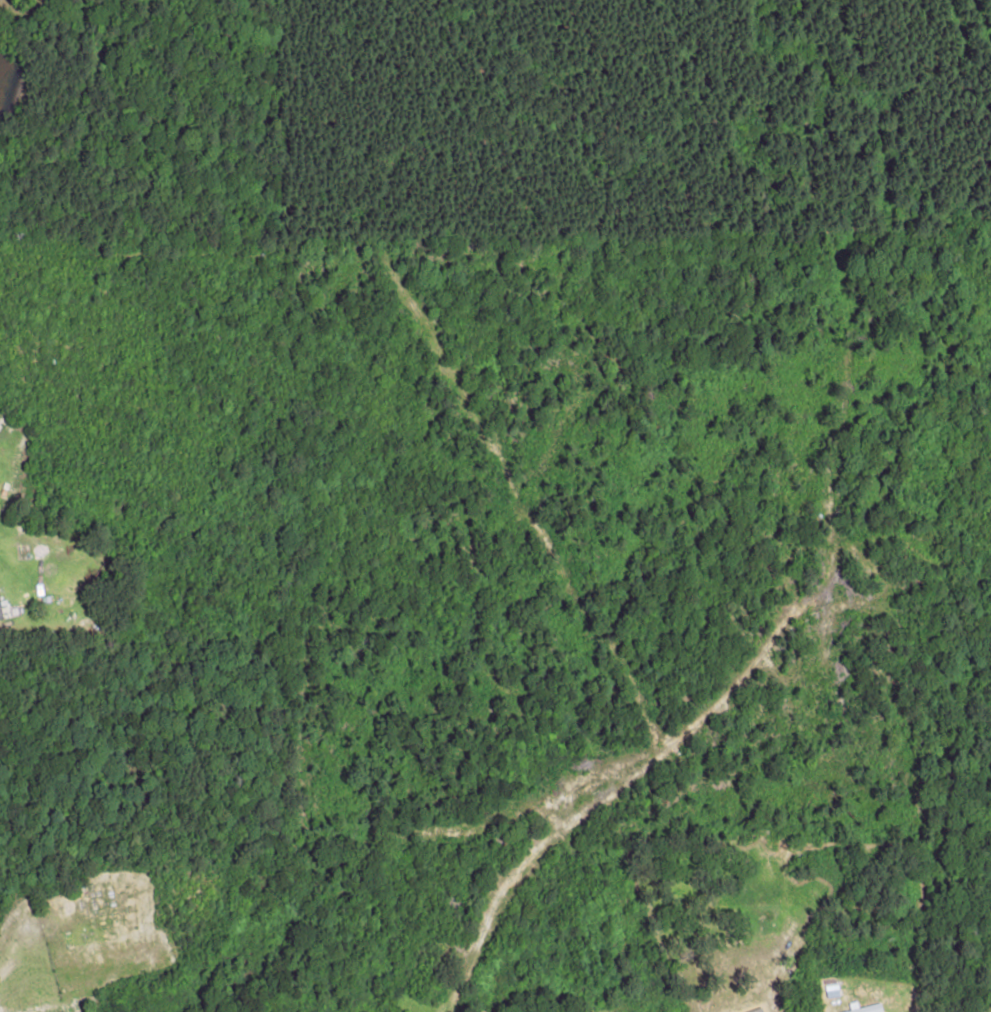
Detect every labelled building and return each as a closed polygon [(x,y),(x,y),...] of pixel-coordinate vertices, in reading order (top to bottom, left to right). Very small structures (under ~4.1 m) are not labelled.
[(8,618),(6,602),(0,603),(0,619),(8,618)] [(856,1001),(848,1003),(850,1010),(841,1011),(879,1011),(882,1011),(879,1002),(858,1008),(856,1001)]
